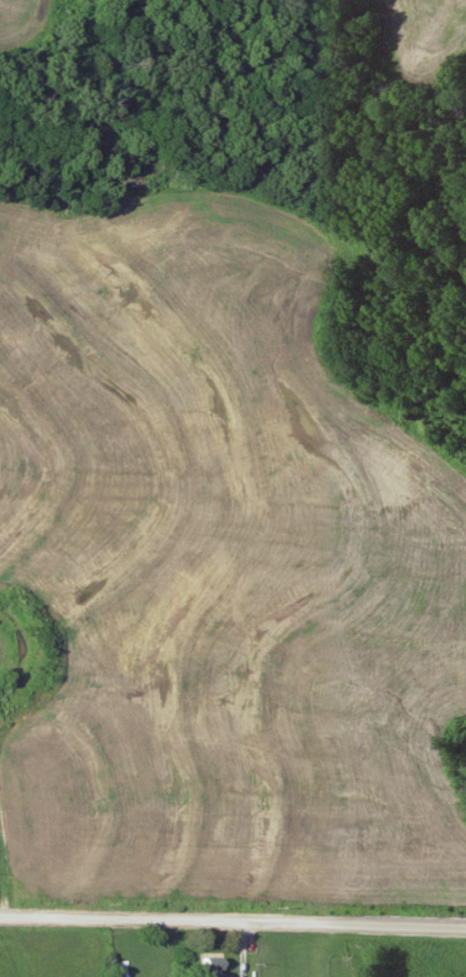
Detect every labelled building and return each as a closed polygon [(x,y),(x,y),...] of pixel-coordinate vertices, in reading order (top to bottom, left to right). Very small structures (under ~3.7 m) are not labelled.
[(204,953),(204,976),(222,976),(222,953),(204,953)]
